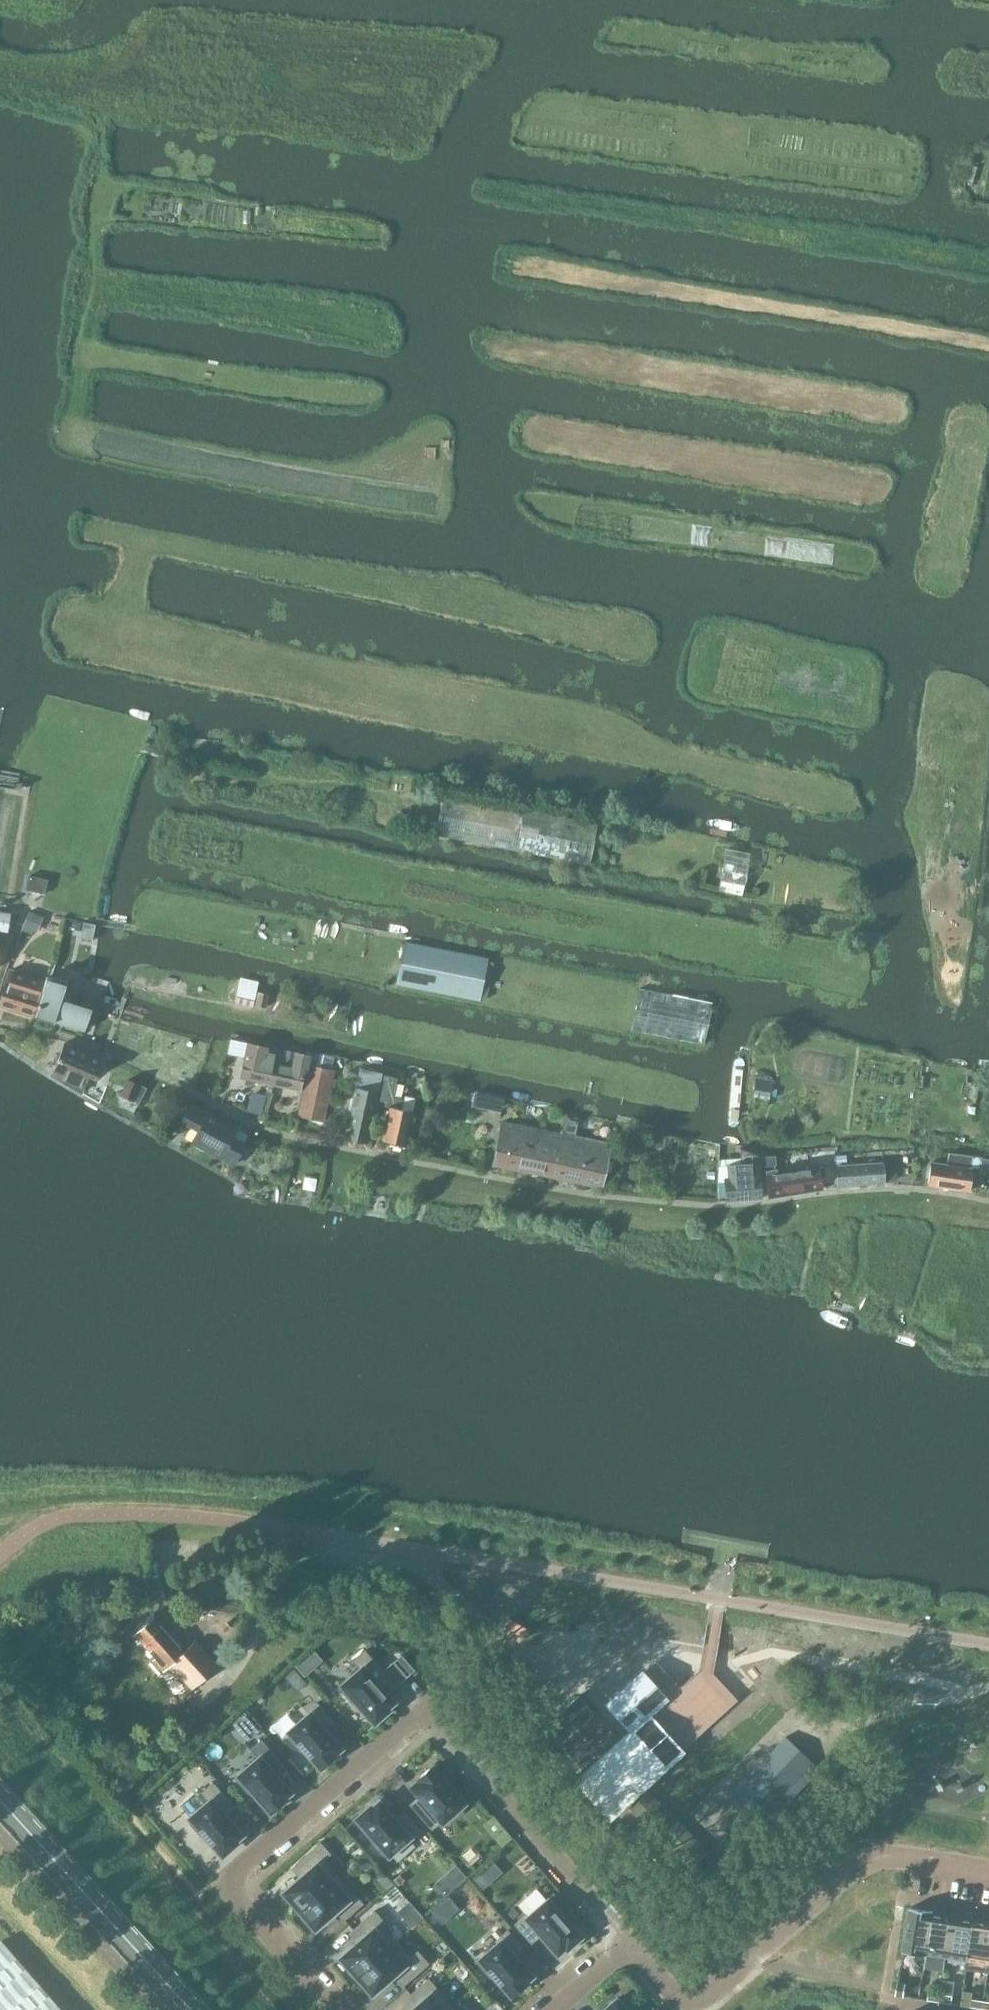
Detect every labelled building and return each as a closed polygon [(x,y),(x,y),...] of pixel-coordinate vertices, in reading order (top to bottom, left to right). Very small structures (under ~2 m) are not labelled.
[(597,823),(443,794),(436,833),(590,862),(597,823)] [(750,854),(726,849),(717,892),(741,897),(750,854)] [(26,890),(45,894),(49,880),(29,876),(26,890)] [(29,912),(22,929),(32,933),(39,916),(29,912)] [(9,915),(0,913),(0,932),(6,933),(9,915)] [(85,924),(82,936),(93,938),(96,926),(85,924)] [(479,1001),(487,959),(404,942),(395,985),(479,1001)] [(46,980),(24,974),(11,970),(0,1003),(0,1005),(34,1016),(46,980)] [(46,980),(34,1016),(61,1025),(61,1024),(80,1029),(90,1004),(66,995),(63,992),(65,983),(47,976),(46,980)] [(712,1002),(638,987),(631,1029),(704,1043),(712,1002)] [(258,991),(255,1005),(267,1007),(270,994),(258,991)] [(96,1078),(104,1058),(65,1042),(52,1075),(81,1093),(88,1075),(96,1078)] [(247,1058),(243,1078),(271,1084),(279,1049),(250,1043),(247,1058)] [(279,1049),(271,1084),(300,1090),(304,1072),(307,1073),(308,1068),(309,1065),(311,1056),(308,1055),(279,1049)] [(307,1073),(298,1116),(324,1121),(334,1073),(335,1070),(309,1065),(308,1068),(307,1073)] [(391,1095),(397,1071),(385,1068),(384,1073),(383,1073),(378,1093),(391,1095)] [(378,1093),(383,1073),(373,1071),(368,1091),(356,1088),(345,1138),(367,1143),(378,1093)] [(773,1079),(756,1077),(754,1087),(772,1090),(773,1079)] [(133,1100),(139,1084),(128,1080),(121,1095),(133,1100)] [(248,1110),(248,1111),(254,1113),(261,1115),(266,1098),(252,1094),(248,1110)] [(484,1108),(486,1096),(475,1094),(473,1105),(484,1108)] [(406,1145),(414,1113),(401,1110),(404,1098),(392,1096),(382,1140),(406,1145)] [(234,1166),(245,1144),(244,1143),(248,1135),(237,1129),(237,1128),(191,1104),(181,1122),(198,1131),(191,1143),(234,1166)] [(494,1165),(530,1173),(565,1180),(574,1137),(503,1122),(494,1165)] [(574,1137),(565,1180),(601,1188),(610,1144),(574,1137)] [(739,1149),(741,1166),(732,1166),(733,1178),(725,1178),(727,1201),(762,1198),(759,1164),(758,1155),(739,1149)] [(973,1158),(973,1156),(949,1153),(947,1165),(931,1163),(928,1186),(969,1192),(972,1168),(979,1169),(979,1171),(988,1173),(988,1161),(973,1158)] [(836,1165),(846,1164),(845,1155),(836,1155),(836,1165)] [(883,1169),(882,1163),(836,1166),(838,1186),(884,1183),(884,1181),(894,1180),(893,1168),(883,1169)] [(825,1176),(823,1167),(777,1174),(777,1169),(766,1171),(767,1176),(766,1176),(769,1197),(822,1189),(820,1177),(825,1176)] [(142,1622),(134,1630),(137,1633),(132,1637),(152,1660),(148,1663),(161,1678),(173,1667),(192,1689),(217,1667),(195,1642),(185,1651),(154,1617),(145,1625),(142,1622)] [(226,1624),(220,1628),(225,1634),(231,1629),(226,1624)] [(342,1686),(345,1689),(342,1691),(352,1703),(355,1701),(374,1722),(386,1711),(385,1709),(393,1702),(386,1695),(396,1686),(386,1675),(381,1669),(364,1650),(354,1660),(362,1669),(342,1686)] [(381,1669),(386,1675),(396,1686),(406,1677),(392,1660),(381,1669)] [(631,1731),(577,1780),(610,1816),(681,1751),(649,1716),(675,1692),(649,1666),(606,1704),(631,1731)] [(675,1692),(649,1716),(681,1751),(737,1698),(713,1672),(699,1670),(675,1692)] [(294,1671),(285,1679),(298,1693),(307,1685),(294,1671)] [(544,1728),(584,1771),(619,1740),(582,1699),(579,1696),(544,1728)] [(309,1715),(289,1732),(292,1735),(289,1738),(299,1750),(303,1747),(321,1768),(333,1757),(332,1755),(340,1749),(324,1730),(333,1722),(317,1703),(306,1712),(309,1715)] [(244,1710),(232,1722),(240,1730),(252,1719),(244,1710)] [(787,1735),(740,1784),(772,1816),(820,1767),(797,1745),(787,1735)] [(261,1741),(251,1750),(259,1759),(239,1776),(241,1779),(238,1781),(249,1794),(252,1791),(270,1812),(283,1801),(282,1799),(289,1792),(273,1774),(283,1766),(261,1741)] [(420,1796),(410,1804),(432,1829),(441,1821),(442,1821),(462,1804),(431,1767),(418,1778),(420,1780),(412,1787),(420,1796)] [(199,1788),(179,1805),(191,1818),(193,1821),(190,1824),(201,1836),(204,1834),(222,1854),(235,1844),(233,1842),(241,1835),(225,1816),(234,1808),(213,1783),(202,1792),(199,1788)] [(759,1830),(772,1816),(740,1784),(727,1798),(759,1830)] [(647,1792),(630,1809),(691,1869),(708,1851),(647,1792)] [(410,1841),(421,1832),(405,1813),(395,1821),(379,1803),(371,1810),(370,1808),(357,1819),(375,1840),(372,1842),(383,1855),(386,1852),(388,1855),(408,1838),(410,1841)] [(504,1830),(495,1837),(502,1845),(510,1838),(504,1830)] [(284,1893),(299,1910),(339,1876),(324,1859),(330,1854),(321,1844),(296,1865),(304,1875),(284,1893)] [(437,1880),(441,1885),(438,1888),(444,1895),(467,1875),(457,1863),(437,1880)] [(483,1869),(473,1878),(482,1888),(492,1879),(483,1869)] [(339,1876),(299,1910),(305,1917),(302,1919),(312,1931),(335,1911),(343,1920),(362,1904),(339,1876)] [(447,1899),(434,1911),(439,1917),(453,1905),(447,1899)] [(528,1918),(525,1915),(515,1924),(531,1943),(541,1935),(557,1953),(565,1946),(566,1948),(579,1937),(561,1916),(564,1913),(553,1901),(550,1904),(547,1901),(528,1918)] [(927,1955),(927,1952),(934,1913),(934,1911),(911,1907),(904,1951),(927,1955)] [(351,1969),(356,1975),(395,1941),(381,1925),(384,1922),(374,1911),(352,1930),(361,1940),(338,1960),(348,1972),(351,1969)] [(927,1952),(948,1956),(954,1917),(934,1913),(927,1952)] [(966,1969),(968,1969),(976,1920),(954,1917),(948,1956),(968,1959),(966,1969)] [(988,1972),(988,1970),(988,1922),(976,1920),(968,1969),(988,1972)] [(493,1975),(512,1996),(524,1985),(523,1983),(531,1976),(515,1958),(524,1949),(508,1930),(497,1940),(499,1943),(480,1960),(483,1963),(480,1965),(490,1977),(493,1975)] [(395,1941),(356,1975),(372,1993),(392,1976),(402,1987),(428,1964),(417,1951),(410,1958),(395,1941)] [(3,1944),(0,1947),(0,2009),(60,2009),(3,1944)] [(452,2006),(428,1979),(409,1995),(418,2005),(412,2009),(448,2009),(452,2006)] [(898,1983),(896,1995),(904,1996),(906,1984),(898,1983)] [(964,1991),(961,2005),(971,2007),(972,1999),(973,1992),(964,1991)] [(930,1992),(928,2000),(940,2002),(941,1994),(930,1992)] [(953,1996),(941,1994),(940,2002),(952,2004),(953,1996)] [(972,1999),(971,2007),(983,2009),(984,2001),(972,1999)] [(616,2000),(605,2009),(625,2009),(616,2000)]
